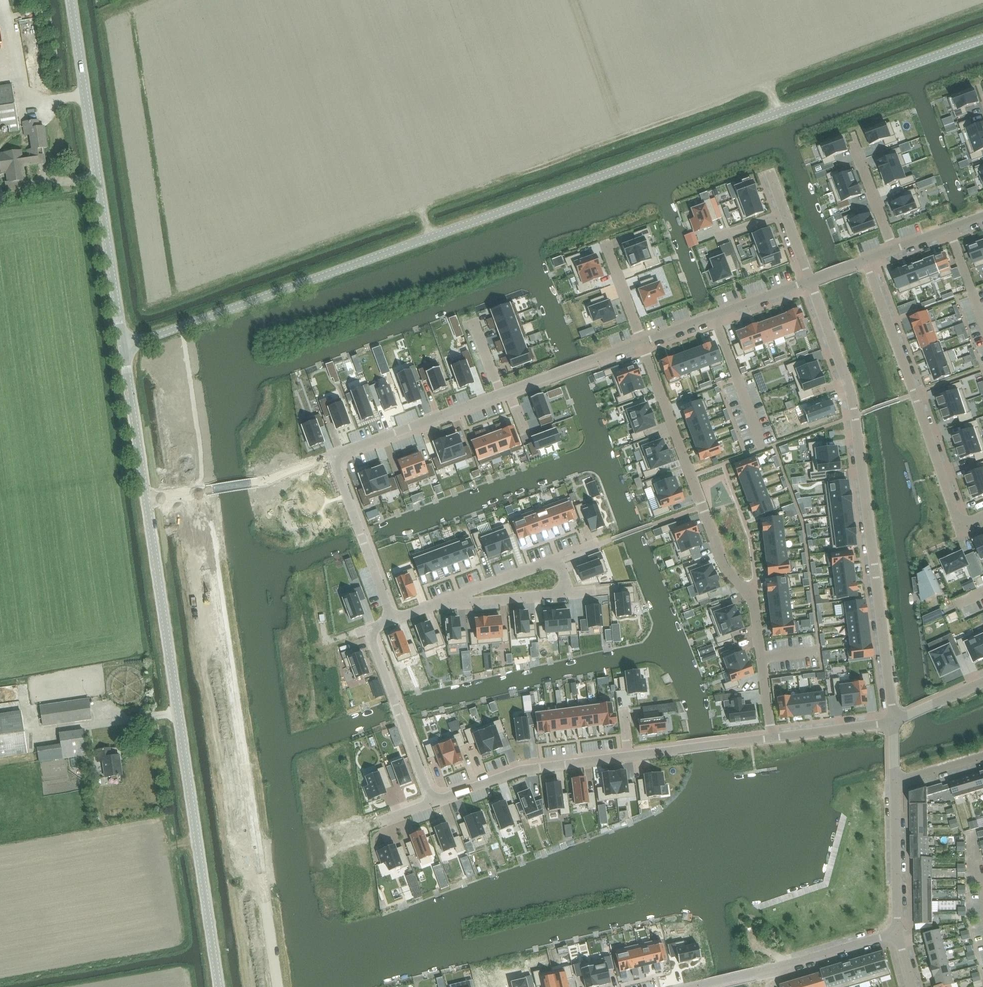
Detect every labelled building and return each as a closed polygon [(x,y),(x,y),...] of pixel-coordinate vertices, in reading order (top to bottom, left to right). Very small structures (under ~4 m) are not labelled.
[(18,126),(12,87),(0,89),(0,129),(9,128),(9,132),(18,131),(18,126)] [(974,89),(949,99),(954,113),(956,118),(968,114),(965,108),(979,103),(974,89)] [(959,124),(962,132),(966,143),(982,137),(982,124),(973,128),(970,120),(959,124)] [(28,159),(44,157),(43,148),(47,148),(43,127),(38,128),(37,121),(22,123),(25,136),(30,136),(32,149),(27,150),(28,159)] [(890,123),(865,132),(870,145),(884,140),(886,146),(898,142),(896,137),(890,123)] [(966,143),(966,144),(970,142),(974,153),(970,155),(972,161),(982,157),(982,154),(982,151),(982,137),(966,143)] [(843,138),(818,147),(823,161),(825,166),(837,162),(834,156),(848,151),(843,138)] [(890,158),(878,163),(882,174),(906,165),(902,154),(903,154),(900,148),(888,152),(890,158)] [(44,157),(28,159),(22,160),(21,151),(0,154),(0,170),(0,173),(6,173),(7,182),(5,183),(6,192),(25,190),(23,181),(25,180),(23,167),(45,164),(44,157)] [(906,165),(882,174),(886,186),(899,181),(901,187),(916,182),(913,175),(906,178),(902,167),(906,166),(906,165)] [(975,169),(977,176),(979,175),(982,186),(982,166),(975,169)] [(838,170),(826,175),(829,181),(833,192),(857,183),(853,172),(840,176),(838,170)] [(733,184),(727,186),(733,200),(735,200),(734,199),(755,191),(756,191),(752,181),(750,182),(748,178),(741,181),(742,185),(735,187),(733,184)] [(857,183),(833,192),(833,193),(838,191),(841,202),(837,203),(839,210),(851,206),(849,200),(862,195),(857,183)] [(905,199),(892,204),(897,217),(922,208),(917,194),(915,189),(903,193),(905,199)] [(755,191),(734,199),(735,200),(738,210),(759,202),(755,191)] [(694,219),(690,220),(694,232),(712,226),(710,222),(716,220),(709,200),(703,203),(704,205),(691,210),(694,219)] [(759,202),(738,210),(742,220),(763,213),(759,202)] [(855,213),(843,218),(845,223),(851,237),(876,228),(871,214),(857,219),(855,213)] [(769,228),(752,235),(756,245),(773,239),(769,228)] [(636,240),(622,246),(626,257),(627,257),(626,256),(650,248),(646,237),(650,236),(647,229),(634,234),(636,240)] [(756,245),(752,246),(756,256),(777,249),(773,239),(756,245)] [(968,248),(976,269),(982,266),(982,255),(979,243),(968,248)] [(650,248),(626,256),(627,257),(631,268),(644,263),(646,269),(658,264),(656,257),(654,258),(650,248)] [(777,249),(756,256),(760,268),(771,264),(772,267),(780,264),(779,261),(781,260),(777,248),(777,249)] [(579,254),(565,259),(568,266),(570,265),(574,276),(577,275),(599,267),(600,267),(595,255),(581,260),(579,254)] [(945,254),(934,258),(936,264),(942,279),(953,275),(951,270),(945,254)] [(560,256),(551,260),(554,268),(563,264),(560,256)] [(713,269),(709,271),(713,283),(731,277),(729,272),(735,270),(730,256),(724,259),(723,256),(710,261),(713,269)] [(934,258),(924,262),(932,283),(930,278),(940,275),(941,279),(942,279),(936,264),(934,258)] [(924,262),(914,265),(921,286),(932,283),(924,262)] [(914,265),(903,269),(911,290),(921,286),(914,265)] [(577,275),(574,276),(578,286),(577,286),(577,287),(580,293),(592,289),(589,283),(603,278),(599,267),(577,275)] [(958,268),(951,270),(953,275),(955,279),(961,277),(958,268)] [(903,269),(892,273),(900,294),(911,290),(903,269)] [(643,289),(638,291),(645,308),(657,304),(655,299),(664,296),(659,283),(654,285),(652,279),(640,283),(643,289)] [(593,307),(588,309),(593,322),(602,319),(604,323),(616,319),(615,317),(617,316),(614,308),(612,309),(609,301),(605,303),(603,297),(591,301),(593,307)] [(493,318),(486,321),(488,326),(518,315),(514,303),(491,311),(493,318)] [(797,309),(786,314),(786,315),(787,314),(794,334),(795,334),(805,330),(801,320),(803,320),(800,310),(798,311),(797,309)] [(927,312),(911,318),(915,330),(936,322),(936,321),(931,323),(927,312)] [(786,315),(776,319),(783,337),(784,341),(796,337),(795,334),(794,334),(787,314),(786,315)] [(518,315),(488,326),(490,331),(497,328),(499,334),(522,326),(518,315)] [(457,319),(450,322),(454,333),(456,333),(457,337),(463,335),(457,319)] [(776,319),(766,322),(773,341),(783,337),(776,319)] [(757,325),(757,326),(763,344),(773,341),(766,322),(757,325)] [(936,322),(915,330),(918,340),(940,332),(936,322)] [(757,324),(746,329),(746,330),(746,329),(753,348),(754,348),(763,344),(757,326),(757,325),(757,324)] [(502,340),(494,343),(496,348),(526,337),(522,326),(499,334),(502,340)] [(746,330),(736,333),(739,343),(744,355),(744,356),(755,351),(754,348),(753,348),(746,329),(746,330)] [(940,332),(918,340),(922,350),(940,343),(939,343),(935,334),(940,332)] [(526,337),(496,348),(498,353),(505,350),(508,357),(530,348),(526,350),(522,339),(526,337)] [(714,343),(703,347),(710,365),(711,369),(722,365),(714,343)] [(739,343),(733,345),(738,357),(744,355),(739,343)] [(940,343),(922,350),(923,350),(927,360),(948,352),(948,351),(943,353),(940,343)] [(703,347),(693,351),(699,369),(710,365),(703,347)] [(508,357),(500,359),(502,364),(509,362),(512,368),(535,360),(530,348),(508,357)] [(464,358),(450,363),(459,388),(473,383),(468,369),(474,367),(468,351),(462,353),(464,358)] [(693,351),(682,355),(689,373),(699,369),(693,351)] [(948,352),(927,360),(931,370),(952,362),(948,352)] [(682,355),(672,359),(679,377),(689,373),(682,355)] [(672,359),(661,363),(669,385),(680,381),(679,377),(672,359)] [(800,361),(786,366),(789,373),(792,372),(796,382),(820,374),(820,373),(819,372),(821,371),(818,363),(816,364),(816,363),(802,367),(800,361)] [(952,362),(931,370),(935,381),(956,373),(952,362)] [(328,364),(325,365),(331,379),(333,378),(335,383),(339,381),(332,363),(328,364)] [(438,363),(418,370),(423,382),(428,380),(433,393),(447,388),(438,363)] [(410,372),(398,377),(402,386),(400,387),(403,396),(405,395),(408,404),(420,399),(414,383),(420,381),(414,366),(408,368),(410,372)] [(618,366),(603,372),(605,378),(612,376),(616,386),(639,378),(635,366),(620,372),(618,366)] [(820,374),(796,382),(800,393),(798,393),(801,400),(813,396),(810,390),(825,385),(820,373),(820,374)] [(762,379),(760,374),(754,376),(756,382),(762,379)] [(639,378),(616,386),(620,397),(616,398),(618,405),(634,399),(631,393),(643,389),(639,378)] [(951,393),(937,398),(941,409),(967,401),(961,383),(949,387),(951,393)] [(376,384),(369,387),(377,407),(382,405),(384,411),(397,407),(394,401),(396,400),(394,393),(392,394),(389,385),(377,389),(376,384)] [(363,389),(351,393),(355,405),(354,406),(357,414),(358,413),(361,421),(373,416),(368,402),(374,400),(369,387),(368,385),(362,387),(363,389)] [(560,388),(547,393),(549,399),(563,394),(560,388)] [(542,394),(530,398),(541,427),(553,422),(542,394)] [(325,399),(319,402),(325,418),(331,416),(336,429),(350,424),(340,399),(327,404),(325,399)] [(703,400),(682,408),(685,419),(707,411),(703,400)] [(792,401),(785,404),(787,410),(795,406),(792,401)] [(830,401),(803,410),(803,411),(804,411),(808,422),(807,423),(808,423),(827,417),(828,418),(836,416),(830,401)] [(967,401),(941,409),(945,421),(959,416),(961,422),(972,418),(967,401)] [(632,403),(617,408),(619,415),(623,413),(627,424),(651,415),(649,410),(649,411),(646,404),(634,408),(632,403)] [(707,411),(685,419),(689,429),(707,423),(704,413),(708,411),(707,411)] [(320,415),(300,422),(310,447),(323,442),(318,429),(324,427),(320,415)] [(651,415),(627,424),(627,425),(631,423),(634,434),(631,435),(633,441),(645,437),(643,431),(655,427),(652,421),(653,421),(651,415)] [(967,431),(953,436),(957,448),(982,439),(977,421),(965,425),(967,431)] [(505,422),(500,424),(511,454),(521,450),(513,427),(508,429),(505,422)] [(707,423),(689,429),(693,439),(711,433),(707,423)] [(497,433),(492,435),(501,458),(501,457),(499,453),(509,449),(510,454),(511,454),(500,424),(495,426),(497,433)] [(485,429),(480,431),(491,461),(501,458),(492,435),(487,437),(485,429)] [(534,442),(528,444),(532,456),(538,454),(537,450),(559,442),(554,430),(532,438),(534,442)] [(477,440),(472,442),(480,465),(491,461),(480,431),(475,433),(477,440)] [(711,433),(693,439),(697,450),(715,443),(711,433)] [(446,439),(445,439),(454,464),(472,458),(468,446),(462,448),(457,435),(446,439)] [(439,457),(433,459),(437,471),(454,464),(445,439),(433,443),(439,457)] [(648,439),(632,445),(635,451),(639,450),(642,461),(666,452),(665,447),(664,447),(662,441),(650,445),(648,439)] [(957,448),(961,459),(975,455),(977,461),(982,459),(982,440),(982,439),(957,448)] [(821,442),(808,444),(809,451),(811,451),(812,462),(838,459),(837,458),(836,447),(822,449),(821,442)] [(715,443),(697,450),(701,461),(719,454),(715,443)] [(666,452),(642,461),(646,471),(643,473),(645,479),(661,473),(658,468),(670,463),(668,457),(666,452)] [(420,453),(409,457),(418,482),(435,476),(430,464),(425,466),(420,453)] [(402,475),(397,477),(403,493),(409,491),(407,486),(418,482),(409,457),(398,461),(402,475)] [(757,457),(735,465),(739,476),(757,469),(761,468),(757,457)] [(814,473),(810,473),(811,480),(826,479),(825,472),(840,470),(838,458),(837,458),(838,459),(812,462),(814,473)] [(966,475),(970,487),(982,483),(982,463),(977,465),(979,471),(966,475)] [(371,470),(370,470),(380,496),(397,490),(393,478),(387,480),(382,467),(371,471),(371,470)] [(757,469),(739,476),(742,486),(760,480),(757,469)] [(364,489),(358,491),(364,507),(370,505),(368,500),(380,496),(370,470),(359,475),(364,489)] [(792,485),(806,483),(805,476),(791,478),(792,485)] [(660,477),(645,482),(647,489),(651,487),(655,498),(678,489),(674,478),(662,483),(660,477)] [(760,480),(742,486),(746,497),(764,490),(760,480)] [(848,481),(824,484),(825,495),(849,492),(848,481)] [(970,487),(974,499),(982,496),(982,483),(970,487)] [(596,489),(588,492),(591,499),(599,496),(596,489)] [(659,509),(652,511),(654,518),(670,512),(668,506),(683,501),(678,489),(655,498),(659,509)] [(764,490),(746,497),(750,507),(772,499),(772,498),(768,500),(764,490)] [(849,492),(825,495),(827,506),(850,503),(851,503),(850,491),(849,492)] [(567,499),(555,503),(563,524),(565,531),(570,529),(568,522),(575,520),(567,499)] [(772,499),(750,507),(754,518),(776,510),(772,499)] [(581,504),(575,507),(580,521),(586,519),(591,532),(604,527),(595,502),(582,506),(581,504)] [(555,503),(544,507),(552,528),(554,535),(559,533),(557,526),(563,524),(555,503)] [(850,503),(827,506),(828,517),(852,514),(850,503)] [(544,507),(533,511),(541,532),(543,539),(549,537),(547,530),(552,528),(544,507)] [(533,511),(523,515),(530,536),(533,542),(538,540),(536,534),(541,532),(533,511)] [(852,514),(828,517),(829,528),(853,525),(853,524),(852,514)] [(523,515),(511,519),(521,547),(527,545),(525,538),(530,536),(523,515)] [(780,518),(761,520),(763,531),(782,529),(780,518)] [(679,521),(660,528),(663,535),(669,532),(673,543),(697,534),(693,523),(681,527),(679,521)] [(502,526),(491,531),(500,554),(512,550),(507,538),(513,535),(509,524),(502,526)] [(853,525),(829,528),(831,538),(854,535),(854,536),(856,536),(854,524),(853,524),(853,525)] [(782,529),(763,531),(764,542),(783,540),(782,529)] [(479,532),(473,534),(478,548),(484,546),(488,559),(500,554),(491,531),(480,535),(479,532)] [(697,534),(673,543),(677,542),(681,552),(677,553),(679,560),(691,556),(689,550),(701,546),(697,534)] [(468,535),(455,540),(463,561),(466,567),(471,565),(469,559),(475,556),(468,535)] [(854,535),(831,538),(832,549),(856,546),(854,536),(854,535)] [(982,559),(982,537),(974,541),(982,560),(982,559)] [(455,540),(445,544),(453,565),(455,571),(460,569),(458,563),(463,561),(455,540)] [(783,540),(764,542),(766,553),(785,551),(783,540)] [(445,544),(434,548),(442,569),(444,575),(450,573),(447,567),(453,565),(445,544)] [(434,548),(423,551),(431,573),(433,579),(439,577),(437,571),(442,569),(434,548)] [(423,551),(412,556),(422,583),(428,581),(425,575),(431,573),(423,551)] [(785,551),(766,553),(767,564),(790,561),(786,561),(785,551)] [(941,561),(947,576),(967,567),(973,579),(982,574),(982,573),(974,553),(965,557),(963,551),(941,561)] [(850,552),(827,555),(829,567),(852,564),(850,552)] [(590,563),(577,568),(582,582),(607,572),(600,553),(588,558),(590,563)] [(790,561),(767,564),(769,575),(792,573),(790,561)] [(697,564),(685,568),(691,586),(715,577),(713,572),(710,566),(699,570),(697,564)] [(852,564),(829,567),(833,567),(834,577),(853,575),(852,564)] [(924,572),(918,575),(921,595),(922,603),(936,597),(935,594),(943,593),(930,566),(924,571),(924,572)] [(413,569),(394,575),(404,601),(416,596),(411,583),(417,581),(413,569)] [(835,587),(831,588),(854,586),(853,575),(834,577),(835,587)] [(715,577),(691,586),(695,585),(699,595),(695,596),(697,603),(709,598),(707,593),(719,588),(717,582),(715,577)] [(789,577),(766,580),(767,592),(791,589),(789,577)] [(854,586),(831,588),(833,600),(856,597),(854,586)] [(360,587),(341,595),(350,620),(364,615),(359,602),(365,600),(360,587)] [(621,595),(614,595),(615,603),(614,603),(615,604),(616,608),(615,608),(615,610),(616,610),(616,617),(631,616),(630,604),(634,603),(633,590),(633,587),(632,587),(620,588),(621,595)] [(791,589),(767,592),(769,603),(788,600),(787,590),(791,589)] [(788,600),(769,603),(770,614),(790,611),(788,600)] [(864,601),(841,604),(842,616),(865,613),(864,601)] [(587,620),(580,621),(581,632),(589,632),(588,628),(603,626),(601,605),(586,607),(587,620)] [(720,605),(708,609),(714,626),(739,617),(737,612),(736,613),(734,606),(722,611),(720,605)] [(568,611),(556,612),(558,637),(571,636),(577,636),(576,623),(570,624),(568,611)] [(790,611),(770,614),(772,625),(795,622),(795,621),(791,622),(790,611)] [(527,612),(514,613),(516,639),(536,638),(534,625),(528,626),(527,612)] [(545,626),(538,627),(540,639),(547,639),(546,634),(557,633),(558,637),(556,612),(543,613),(545,626)] [(865,613),(842,616),(846,616),(848,626),(867,624),(865,613)] [(923,617),(922,617),(924,625),(925,625),(935,621),(931,613),(923,617)] [(500,617),(487,618),(490,644),(509,642),(507,630),(501,630),(500,617)] [(739,617),(714,626),(718,637),(715,638),(717,645),(733,639),(730,633),(742,629),(740,623),(740,622),(739,617)] [(446,627),(445,627),(446,634),(447,634),(448,646),(467,644),(466,632),(460,632),(458,618),(445,619),(446,627)] [(476,633),(470,633),(471,646),(490,644),(487,618),(475,620),(476,633)] [(429,622),(416,627),(425,652),(444,645),(440,634),(434,636),(429,622)] [(795,622),(772,625),(773,636),(777,636),(782,635),(797,633),(795,622)] [(867,624),(848,626),(849,637),(868,634),(867,624)] [(974,634),(982,654),(982,630),(974,634)] [(393,635),(389,637),(398,663),(417,656),(413,644),(407,646),(402,632),(398,634),(397,632),(393,634),(393,635)] [(851,647),(846,648),(847,648),(870,645),(868,634),(849,637),(851,647)] [(946,647),(931,655),(941,678),(961,669),(953,652),(959,649),(952,634),(942,639),(946,647)] [(982,659),(982,654),(974,634),(958,641),(963,653),(968,650),(974,663),(982,659)] [(712,645),(697,650),(700,656),(707,654),(709,653),(714,651),(712,645)] [(870,645),(847,648),(848,660),(871,657),(870,645)] [(736,648),(720,654),(722,660),(724,660),(728,671),(748,663),(743,652),(738,654),(736,648)] [(353,649),(341,654),(347,669),(351,667),(355,679),(369,674),(366,666),(367,666),(366,665),(364,662),(365,661),(365,660),(364,660),(361,653),(355,655),(353,649)] [(469,651),(461,652),(463,672),(471,672),(469,651)] [(485,670),(492,670),(491,653),(484,654),(485,670)] [(732,681),(723,684),(726,691),(739,686),(737,680),(752,675),(748,663),(728,671),(732,681)] [(626,678),(619,679),(621,691),(627,690),(628,695),(646,692),(645,680),(640,680),(639,671),(633,672),(625,673),(626,678)] [(851,681),(854,706),(866,704),(864,687),(870,686),(868,674),(861,674),(863,683),(852,685),(851,681)] [(839,678),(832,679),(834,696),(840,695),(842,707),(854,706),(851,681),(840,682),(839,678)] [(822,689),(811,691),(813,714),(819,713),(825,713),(822,693),(822,689)] [(811,695),(800,696),(803,715),(813,714),(811,691),(810,691),(811,695)] [(730,694),(714,696),(715,703),(723,702),(724,710),(728,710),(730,723),(734,722),(735,723),(734,718),(735,718),(736,723),(741,722),(741,721),(755,720),(753,705),(748,706),(744,707),(744,705),(743,699),(731,701),(730,694)] [(800,696),(789,698),(792,717),(803,715),(800,696)] [(789,698),(778,699),(778,701),(779,706),(779,710),(780,715),(780,718),(792,717),(789,698)] [(42,728),(58,725),(81,722),(92,720),(88,699),(39,706),(42,728)] [(611,700),(600,701),(603,727),(614,725),(614,724),(616,724),(615,714),(613,714),(611,700)] [(600,701),(589,703),(593,727),(598,726),(599,734),(604,733),(603,727),(600,701)] [(589,703),(579,704),(582,728),(587,727),(588,735),(594,734),(593,727),(589,703)] [(579,704),(568,705),(571,730),(577,729),(578,736),(583,736),(582,728),(579,704)] [(567,710),(558,711),(560,731),(566,730),(567,738),(572,737),(571,730),(568,705),(567,706),(567,710)] [(475,708),(468,710),(471,718),(475,716),(478,715),(475,708)] [(547,708),(535,710),(538,734),(544,733),(544,734),(550,733),(550,732),(547,712),(547,708)] [(27,754),(21,711),(0,714),(0,758),(27,754)] [(558,711),(547,712),(550,732),(555,732),(556,739),(561,739),(560,731),(558,711)] [(525,718),(513,719),(513,720),(514,720),(517,741),(516,742),(530,740),(528,726),(534,726),(532,712),(524,713),(525,718)] [(644,720),(638,721),(640,734),(647,733),(647,735),(656,734),(656,732),(665,731),(664,718),(659,718),(658,712),(643,714),(644,720)] [(456,720),(448,723),(451,732),(459,729),(456,720)] [(499,721),(482,727),(491,752),(503,748),(498,735),(504,732),(499,721)] [(471,729),(465,731),(470,745),(476,743),(480,756),(482,755),(483,757),(490,755),(489,753),(491,752),(482,727),(472,731),(471,729)] [(39,762),(86,755),(82,730),(59,734),(60,744),(37,748),(39,762)] [(460,734),(443,740),(452,765),(454,764),(455,767),(462,764),(461,762),(463,761),(458,748),(464,746),(460,734)] [(400,738),(393,741),(395,747),(402,744),(400,738)] [(443,740),(425,747),(430,758),(436,756),(441,769),(452,765),(443,740)] [(111,757),(109,748),(96,750),(97,762),(103,761),(105,778),(122,775),(119,756),(111,757)] [(392,765),(386,767),(392,781),(397,779),(400,786),(411,782),(403,760),(392,764),(392,765)] [(368,786),(364,788),(368,800),(386,794),(385,789),(391,787),(383,768),(377,770),(378,773),(365,778),(368,786)] [(625,771),(614,772),(617,799),(635,796),(633,784),(627,785),(625,771)] [(604,788),(597,789),(599,801),(617,799),(614,772),(602,774),(604,788)] [(971,775),(976,794),(982,792),(982,779),(981,772),(971,775)] [(644,780),(638,781),(641,801),(648,800),(648,797),(661,796),(659,786),(664,786),(662,773),(644,775),(644,780)] [(961,778),(966,797),(976,794),(971,775),(961,778)] [(585,778),(572,780),(575,805),(588,803),(588,809),(595,808),(594,793),(587,794),(585,778)] [(950,782),(955,800),(966,797),(960,778),(950,782)] [(910,793),(910,805),(930,805),(930,792),(951,786),(949,781),(910,793)] [(557,783),(546,784),(548,799),(546,799),(547,812),(560,810),(560,816),(570,815),(569,805),(567,793),(561,794),(561,793),(560,782),(557,783)] [(521,802),(515,805),(519,813),(524,811),(528,821),(544,815),(542,800),(534,803),(529,790),(518,795),(521,802)] [(505,801),(492,806),(495,814),(493,815),(496,823),(498,822),(501,830),(514,825),(513,823),(519,820),(513,805),(507,807),(505,801)] [(910,805),(910,816),(930,816),(930,805),(910,805)] [(465,823),(459,825),(464,839),(470,836),(472,839),(485,835),(481,826),(486,824),(482,812),(464,819),(465,823)] [(910,816),(911,827),(930,826),(930,816),(910,816)] [(436,828),(434,828),(438,839),(443,852),(455,848),(457,853),(464,851),(459,837),(453,839),(447,824),(436,828)] [(571,824),(564,825),(566,838),(573,837),(571,824)] [(911,827),(911,837),(930,837),(930,826),(911,827)] [(412,842),(406,844),(410,856),(416,854),(419,860),(429,856),(431,856),(427,844),(423,832),(410,836),(412,842)] [(911,838),(911,848),(931,848),(930,837),(911,838)] [(394,845),(377,851),(381,864),(386,862),(389,871),(401,866),(402,868),(409,866),(402,847),(396,849),(394,845)] [(911,848),(911,859),(931,859),(931,848),(911,848)] [(467,857),(460,859),(467,878),(474,875),(467,857)] [(914,859),(914,870),(934,869),(934,859),(914,859)] [(441,866),(434,869),(437,878),(441,889),(448,886),(444,876),(441,866)] [(914,870),(915,881),(934,880),(934,870),(914,870)] [(413,873),(406,876),(410,887),(415,900),(422,897),(417,885),(413,873)] [(915,881),(915,891),(934,891),(934,880),(915,881)] [(915,892),(915,902),(934,902),(934,891),(915,892)] [(915,902),(915,913),(935,913),(934,902),(915,902)] [(915,913),(915,925),(935,924),(934,913),(915,913)] [(924,935),(927,946),(943,941),(940,930),(924,935)] [(661,939),(648,942),(653,964),(655,971),(661,969),(659,963),(666,961),(661,939)] [(684,941),(668,945),(671,958),(677,956),(679,964),(693,960),(698,959),(701,958),(697,944),(685,947),(684,941)] [(927,946),(929,956),(946,952),(943,941),(927,946)] [(648,942),(637,945),(642,967),(644,973),(650,972),(648,966),(653,964),(648,942)] [(637,945),(626,947),(631,969),(633,976),(639,975),(637,968),(642,967),(637,945)] [(626,947),(614,950),(621,979),(627,977),(625,971),(631,969),(626,947)] [(617,976),(620,976),(614,950),(611,951),(617,976)] [(880,978),(891,975),(884,952),(873,955),(880,978)] [(929,956),(932,966),(949,962),(946,952),(929,956)] [(863,958),(870,981),(880,978),(873,955),(863,958)] [(603,959),(592,961),(598,986),(610,983),(607,970),(613,969),(610,957),(603,958),(603,959)] [(863,958),(852,961),(859,984),(870,981),(863,958)] [(574,965),(577,977),(583,976),(585,986),(595,986),(598,986),(592,961),(580,964),(574,965)] [(852,961),(842,964),(849,986),(851,986),(859,984),(852,961)] [(932,967),(935,977),(951,973),(949,962),(932,967)] [(842,964),(832,967),(838,986),(849,986),(842,964)] [(552,971),(555,986),(568,986),(567,980),(573,978),(570,966),(563,968),(552,971)] [(822,973),(826,986),(838,986),(832,967),(821,970),(822,973)] [(533,972),(536,986),(542,986),(543,986),(555,986),(552,971),(540,974),(539,971),(533,972)] [(822,973),(812,976),(815,986),(826,986),(822,973)] [(937,986),(939,986),(954,983),(951,973),(935,977),(937,986)] [(512,983),(513,986),(533,986),(530,975),(524,977),(525,979),(512,983)] [(804,986),(815,986),(812,976),(802,979),(804,986)]
